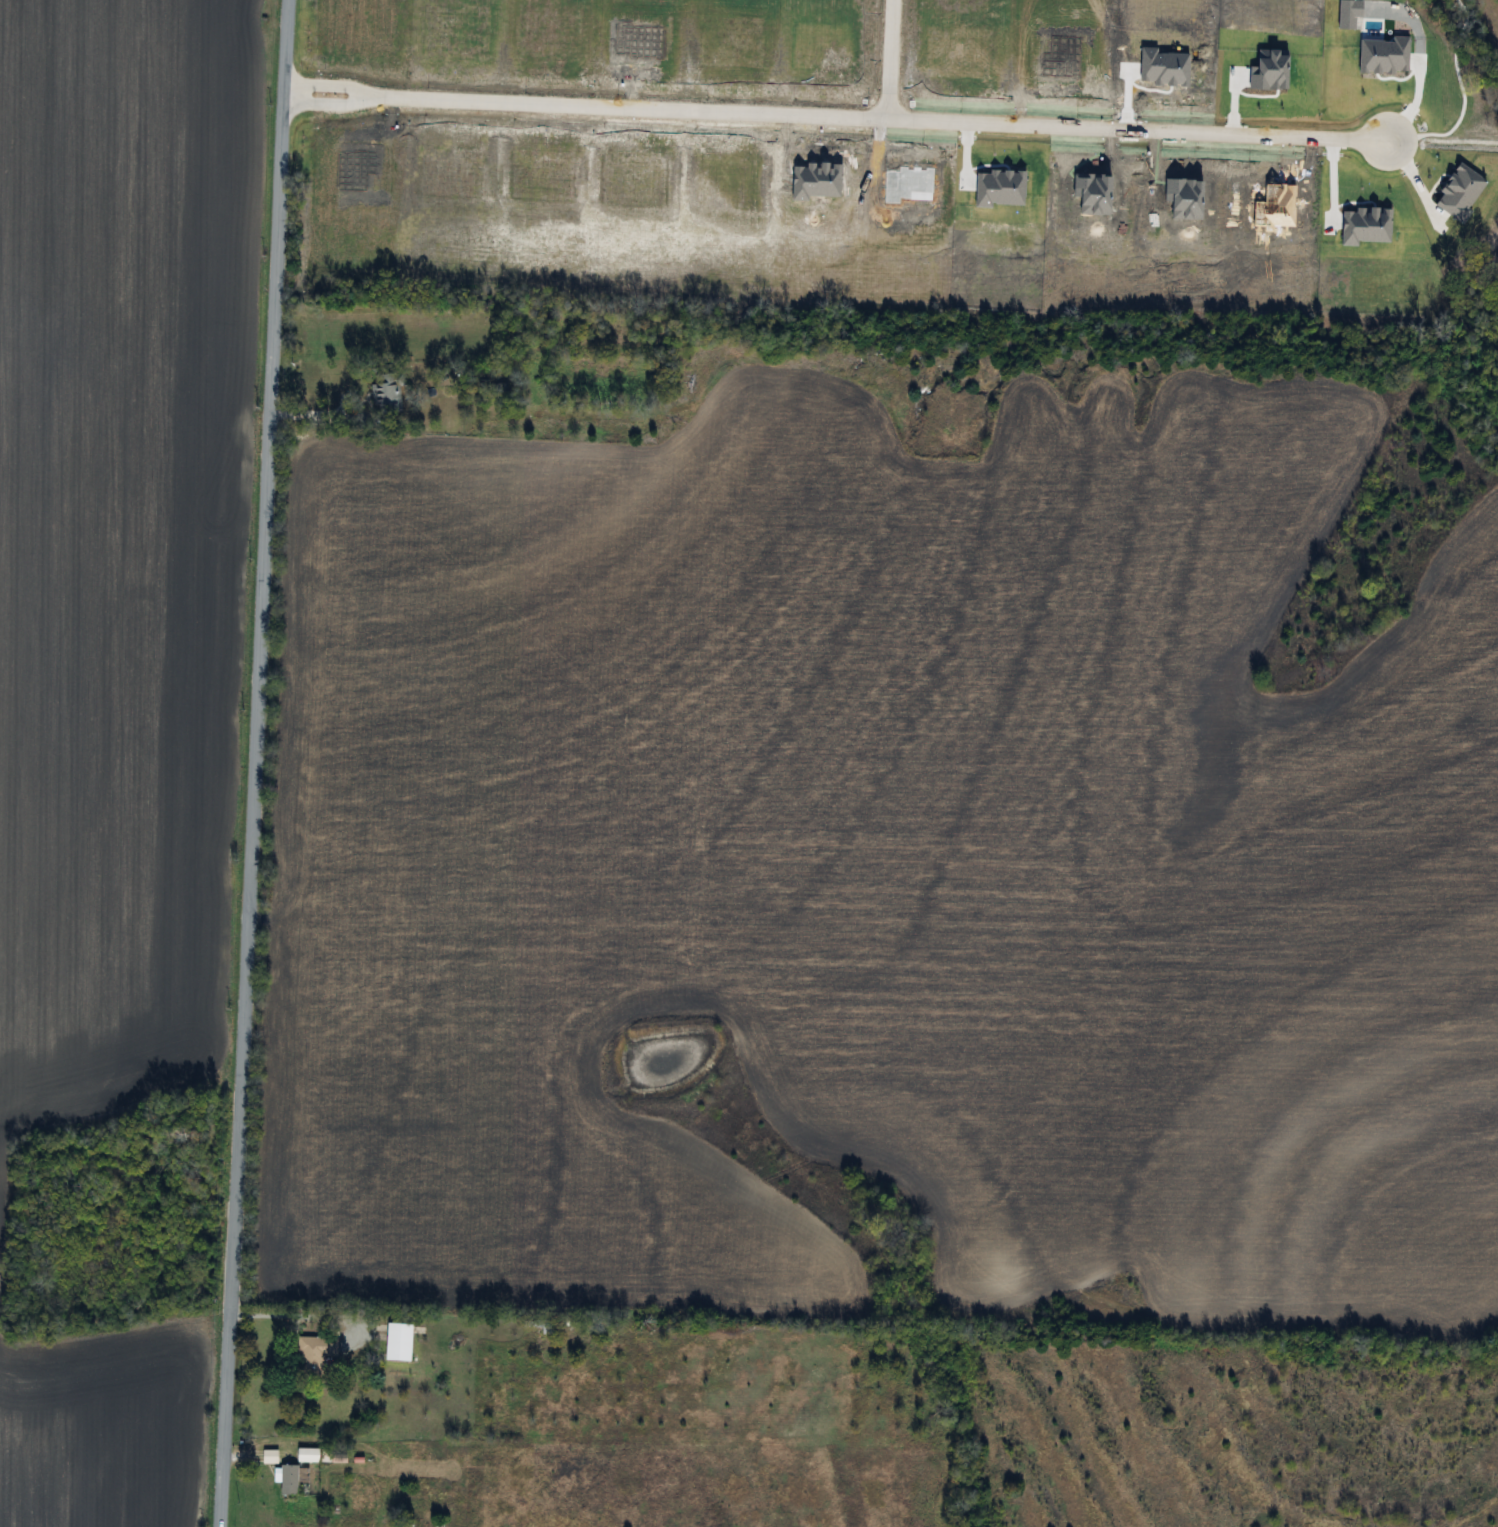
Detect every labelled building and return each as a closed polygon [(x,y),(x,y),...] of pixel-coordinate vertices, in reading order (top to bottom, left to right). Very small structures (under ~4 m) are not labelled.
[(372,405),(379,404),(380,412),(402,411),(400,372),(370,374),(372,405)] [(410,1361),(411,1324),(386,1323),(385,1361),(410,1361)] [(297,1337),(296,1379),(323,1380),(324,1353),(336,1354),(336,1337),(297,1337)] [(296,1462),(319,1462),(319,1449),(296,1449),(296,1462)] [(280,1496),(296,1496),(296,1483),(308,1483),(308,1466),(280,1466),(280,1496)]
